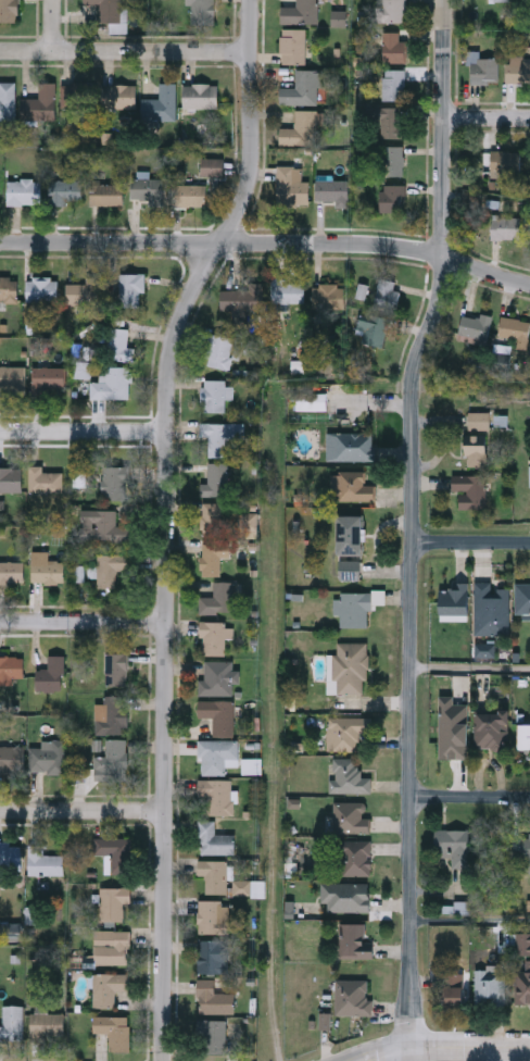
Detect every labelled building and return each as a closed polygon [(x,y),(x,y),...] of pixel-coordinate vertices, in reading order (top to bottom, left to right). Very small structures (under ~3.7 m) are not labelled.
[(18,21),(0,21),(0,0),(18,0),(18,21)] [(83,3),(83,0),(121,0),(121,3),(127,3),(126,30),(110,30),(110,20),(99,20),(99,3),(83,3)] [(191,23),(191,0),(215,0),(215,23),(191,23)] [(295,5),(295,0),(319,0),(319,22),(280,22),(280,5),(295,5)] [(376,20),(376,0),(406,0),(406,20),(376,20)] [(305,26),(305,62),(280,62),(280,26),(305,26)] [(406,30),(406,61),(382,61),(382,30),(406,30)] [(499,82),(471,82),(471,58),(499,58),(499,82)] [(506,60),(529,60),(529,82),(506,82),(506,60)] [(280,103),(280,86),(295,87),(295,68),(321,68),(320,103),(280,103)] [(404,68),(404,99),(382,99),(382,68),(404,68)] [(15,118),(0,118),(0,80),(15,80),(15,118)] [(56,80),(56,120),(22,120),(22,97),(39,97),(39,80),(56,80)] [(176,120),(141,120),(141,98),(159,98),(159,82),(176,82),(176,120)] [(184,82),(218,82),(218,107),(184,107),(184,82)] [(61,107),(61,83),(93,83),(93,107),(61,107)] [(106,83),(137,84),(136,109),(105,108),(106,83)] [(403,137),(382,137),(382,107),(403,107),(403,137)] [(280,143),(280,126),(295,126),(295,109),(319,109),(319,143),(280,143)] [(404,145),(404,175),(384,175),(384,145),(404,145)] [(519,175),(490,175),(490,150),(519,150),(519,175)] [(302,165),(302,179),(310,179),(308,203),(277,203),(278,165),(302,165)] [(129,199),(129,177),(162,177),(162,199),(129,199)] [(7,203),(7,178),(40,178),(40,203),(7,203)] [(316,199),(316,178),(349,178),(349,204),(337,204),(337,199),(316,199)] [(81,179),(81,202),(50,202),(50,179),(81,179)] [(89,203),(89,183),(123,183),(123,203),(89,203)] [(205,183),(205,204),(173,204),(173,183),(205,183)] [(380,211),(380,183),(404,183),(404,211),(380,211)] [(520,239),(490,239),(490,217),(520,217),(520,239)] [(143,272),(143,304),(119,304),(119,272),(143,272)] [(17,299),(0,299),(0,275),(17,275),(17,299)] [(26,300),(26,276),(56,276),(56,300),(26,300)] [(400,280),(393,310),(373,305),(379,276),(400,280)] [(272,301),(272,278),(304,278),(304,301),(272,301)] [(263,282),(263,310),(220,310),(220,288),(248,288),(248,282),(263,282)] [(64,283),(98,283),(98,302),(64,302),(64,283)] [(344,307),(313,307),(313,283),(344,283),(344,307)] [(487,339),(457,334),(462,313),(491,320),(487,339)] [(386,344),(357,344),(357,315),(386,315),(386,344)] [(517,338),(499,336),(501,317),(529,321),(527,350),(516,349),(517,338)] [(129,326),(129,359),(106,359),(106,326),(129,326)] [(231,365),(207,365),(207,334),(231,334),(231,365)] [(25,385),(0,385),(0,364),(25,364),(25,385)] [(129,397),(90,397),(90,379),(102,379),(102,365),(129,364),(129,397)] [(46,386),(46,392),(31,392),(31,365),(64,365),(64,386),(46,386)] [(231,378),(231,398),(226,398),(226,410),(202,410),(202,378),(231,378)] [(326,391),(326,409),(295,409),(295,391),(326,391)] [(469,413),(490,413),(490,430),(469,430),(469,413)] [(229,454),(207,455),(207,437),(201,437),(201,422),(243,421),(243,441),(229,441),(229,454)] [(375,432),(375,459),(326,459),(326,432),(375,432)] [(487,466),(466,466),(466,436),(487,436),(487,466)] [(207,483),(207,461),(227,461),(227,495),(200,495),(200,483),(207,483)] [(42,471),(62,471),(62,491),(28,491),(28,464),(42,464),(42,471)] [(21,490),(0,490),(0,465),(21,465),(21,490)] [(128,465),(128,498),(102,498),(102,465),(128,465)] [(73,485),(73,470),(85,470),(85,485),(73,485)] [(330,499),(330,470),(365,470),(365,483),(375,483),(375,499),(330,499)] [(487,475),(487,509),(459,509),(459,491),(451,491),(451,475),(487,475)] [(201,535),(201,501),(223,501),(223,535),(201,535)] [(128,524),(128,541),(81,541),(81,509),(115,509),(115,524),(128,524)] [(363,514),(363,553),(338,553),(338,514),(363,514)] [(201,542),(229,542),(229,556),(220,556),(220,574),(201,574),(201,542)] [(115,587),(96,587),(96,553),(129,553),(129,569),(115,569),(115,587)] [(64,582),(31,582),(31,560),(64,560),(64,582)] [(339,560),(359,560),(359,577),(339,577),(339,560)] [(23,582),(0,582),(0,561),(23,561),(23,582)] [(232,581),(232,612),(199,612),(199,595),(213,595),(213,581),(232,581)] [(475,583),(492,583),(492,588),(508,588),(508,634),(475,634),(475,583)] [(516,583),(529,583),(529,614),(516,614),(516,583)] [(441,620),(441,584),(469,584),(469,620),(441,620)] [(340,626),(340,590),(369,590),(369,626),(340,626)] [(200,653),(200,621),(231,621),(231,636),(225,636),(225,653),(200,653)] [(367,640),(367,692),(335,692),(335,640),(367,640)] [(105,685),(105,651),(127,651),(127,685),(105,685)] [(23,679),(0,679),(0,654),(23,654),(23,679)] [(36,667),(48,667),(48,654),(63,654),(63,690),(36,690),(36,667)] [(231,694),(198,694),(198,678),(204,678),(204,659),(231,659),(231,694)] [(127,695),(127,732),(94,732),(94,701),(102,701),(102,695),(127,695)] [(198,715),(198,698),(234,698),(234,734),(212,734),(212,715),(198,715)] [(475,712),(508,712),(508,749),(475,749),(475,712)] [(327,748),(327,715),(371,715),(371,732),(357,732),(357,748),(327,748)] [(519,724),(529,724),(529,750),(519,750),(519,724)] [(127,736),(127,775),(94,775),(94,752),(104,752),(104,736),(127,736)] [(41,738),(66,738),(66,771),(28,771),(28,746),(41,746),(41,738)] [(199,772),(199,738),(237,738),(237,764),(226,764),(226,772),(199,772)] [(24,770),(0,770),(0,744),(24,744),(24,770)] [(370,775),(370,790),(330,790),(330,756),(359,756),(359,775),(370,775)] [(232,777),(232,813),(204,813),(204,802),(199,802),(199,777),(232,777)] [(333,800),(368,800),(368,832),(333,832),(333,800)] [(199,851),(199,819),(215,819),(215,832),(235,832),(235,851),(199,851)] [(469,829),(469,869),(453,869),(453,858),(436,858),(436,829),(469,829)] [(130,872),(104,872),(104,852),(93,852),(93,835),(130,835),(130,872)] [(513,835),(529,835),(529,872),(523,872),(523,857),(513,857),(513,835)] [(370,839),(370,873),(341,873),(341,839),(370,839)] [(42,852),(63,852),(63,873),(26,873),(25,842),(42,842),(42,852)] [(11,866),(0,866),(0,844),(11,844),(11,866)] [(227,891),(205,891),(205,874),(197,874),(197,858),(227,858),(227,891)] [(369,881),(369,909),(321,909),(321,881),(369,881)] [(99,885),(130,885),(130,901),(123,901),(123,919),(99,919),(99,885)] [(224,897),(224,931),(197,931),(197,897),(224,897)] [(374,956),(340,956),(340,921),(365,921),(365,945),(374,945),(374,956)] [(93,941),(104,941),(104,929),(129,929),(129,962),(93,962),(93,941)] [(197,970),(197,937),(222,937),(222,946),(228,946),(228,970),(197,970)] [(526,959),(529,959),(529,1004),(516,1003),(516,970),(526,971),(526,959)] [(505,1004),(476,1004),(476,966),(505,966),(505,1004)] [(129,988),(115,988),(114,1004),(92,1004),(93,970),(129,971),(129,988)] [(465,972),(465,1007),(444,1007),(444,972),(465,972)] [(197,976),(215,976),(215,990),(234,990),(234,1011),(197,1011),(197,976)] [(369,977),(369,1012),(335,1012),(335,977),(369,977)] [(23,1039),(0,1039),(0,1023),(2,1023),(2,1002),(23,1002),(23,1039)] [(63,1011),(63,1037),(30,1037),(30,1011),(63,1011)] [(129,1048),(109,1048),(109,1031),(93,1031),(93,1013),(129,1013),(129,1048)] [(226,1051),(200,1051),(200,1018),(226,1018),(226,1051)]
